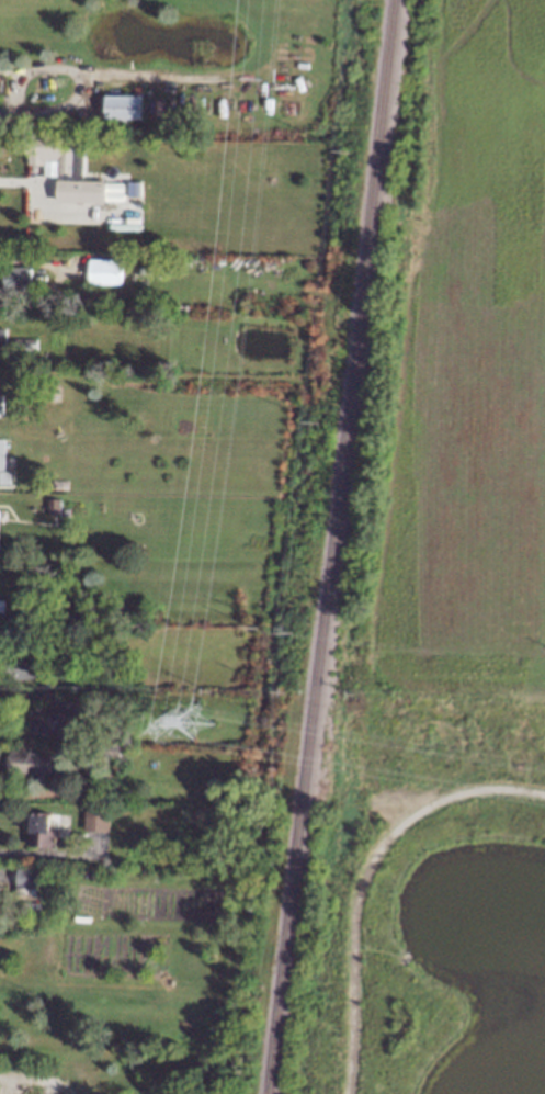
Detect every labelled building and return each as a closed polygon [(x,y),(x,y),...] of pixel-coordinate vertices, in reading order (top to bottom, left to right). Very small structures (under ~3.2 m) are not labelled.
[(140,96),(103,95),(103,119),(140,119),(140,96)] [(54,201),(120,204),(121,183),(81,181),(82,143),(26,141),(25,164),(42,165),(42,175),(55,176),(54,201)] [(120,260),(88,259),(88,284),(119,285),(120,260)] [(30,268),(3,267),(3,294),(29,294),(30,268)] [(34,339),(9,338),(9,353),(34,353),(34,339)] [(11,484),(10,472),(4,472),(3,439),(0,439),(0,484),(11,484)] [(47,514),(58,514),(58,499),(47,499),(47,514)] [(8,773),(60,776),(61,754),(9,752),(8,773)] [(83,831),(108,831),(108,810),(84,809),(83,831)] [(53,847),(53,830),(49,830),(49,816),(29,815),(28,846),(53,847)] [(14,893),(35,894),(36,870),(14,869),(14,893)]
